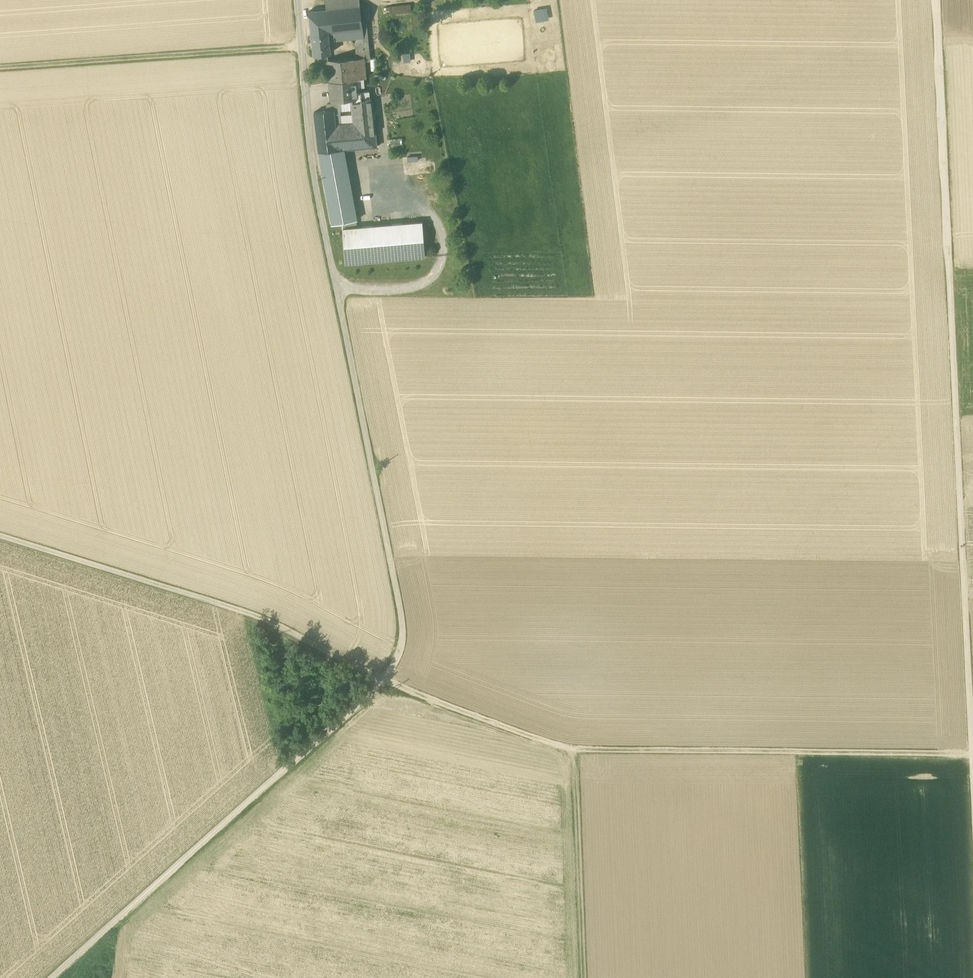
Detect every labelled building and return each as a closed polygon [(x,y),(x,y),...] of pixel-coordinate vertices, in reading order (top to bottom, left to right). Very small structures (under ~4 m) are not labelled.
[(326,10),(360,6),(359,0),(325,0),(326,10)] [(368,5),(360,6),(362,29),(364,50),(365,58),(374,57),(368,5)] [(386,8),(387,15),(411,12),(410,5),(386,8)] [(362,29),(360,6),(326,10),(309,12),(311,34),(328,32),(329,33),(334,33),(354,31),(354,29),(362,29)] [(546,8),(533,10),(535,22),(548,20),(546,8)] [(364,50),(362,29),(354,29),(354,31),(334,33),(335,40),(355,38),(356,50),(364,50)] [(311,34),(314,55),(331,53),(329,33),(328,32),(311,34)] [(365,58),(364,50),(356,50),(357,58),(365,58)] [(366,78),(365,58),(357,58),(344,59),(345,81),(356,80),(364,78),(366,78)] [(328,60),(330,82),(345,81),(344,59),(328,60)] [(356,80),(356,88),(365,87),(364,78),(356,80)] [(356,80),(345,81),(330,82),(332,101),(339,100),(352,99),(353,110),(354,113),(352,114),(353,114),(363,113),(361,101),(372,100),(370,100),(369,91),(357,92),(356,88),(356,80)] [(340,110),(340,111),(353,110),(352,99),(339,100),(340,103),(340,110)] [(361,101),(363,113),(373,112),(372,100),(361,101)] [(346,124),(342,125),(336,125),(334,110),(327,111),(314,112),(318,152),(344,150),(349,149),(346,124)] [(354,124),(346,124),(349,149),(377,147),(373,112),(363,113),(353,114),(354,124)] [(352,114),(341,115),(342,125),(346,124),(354,124),(353,114),(352,114)] [(390,138),(390,146),(402,145),(402,137),(390,138)] [(344,150),(318,152),(331,224),(342,222),(356,220),(344,150)] [(356,220),(342,222),(342,229),(358,227),(356,220)] [(342,229),(345,263),(425,257),(422,222),(358,227),(342,229)]
